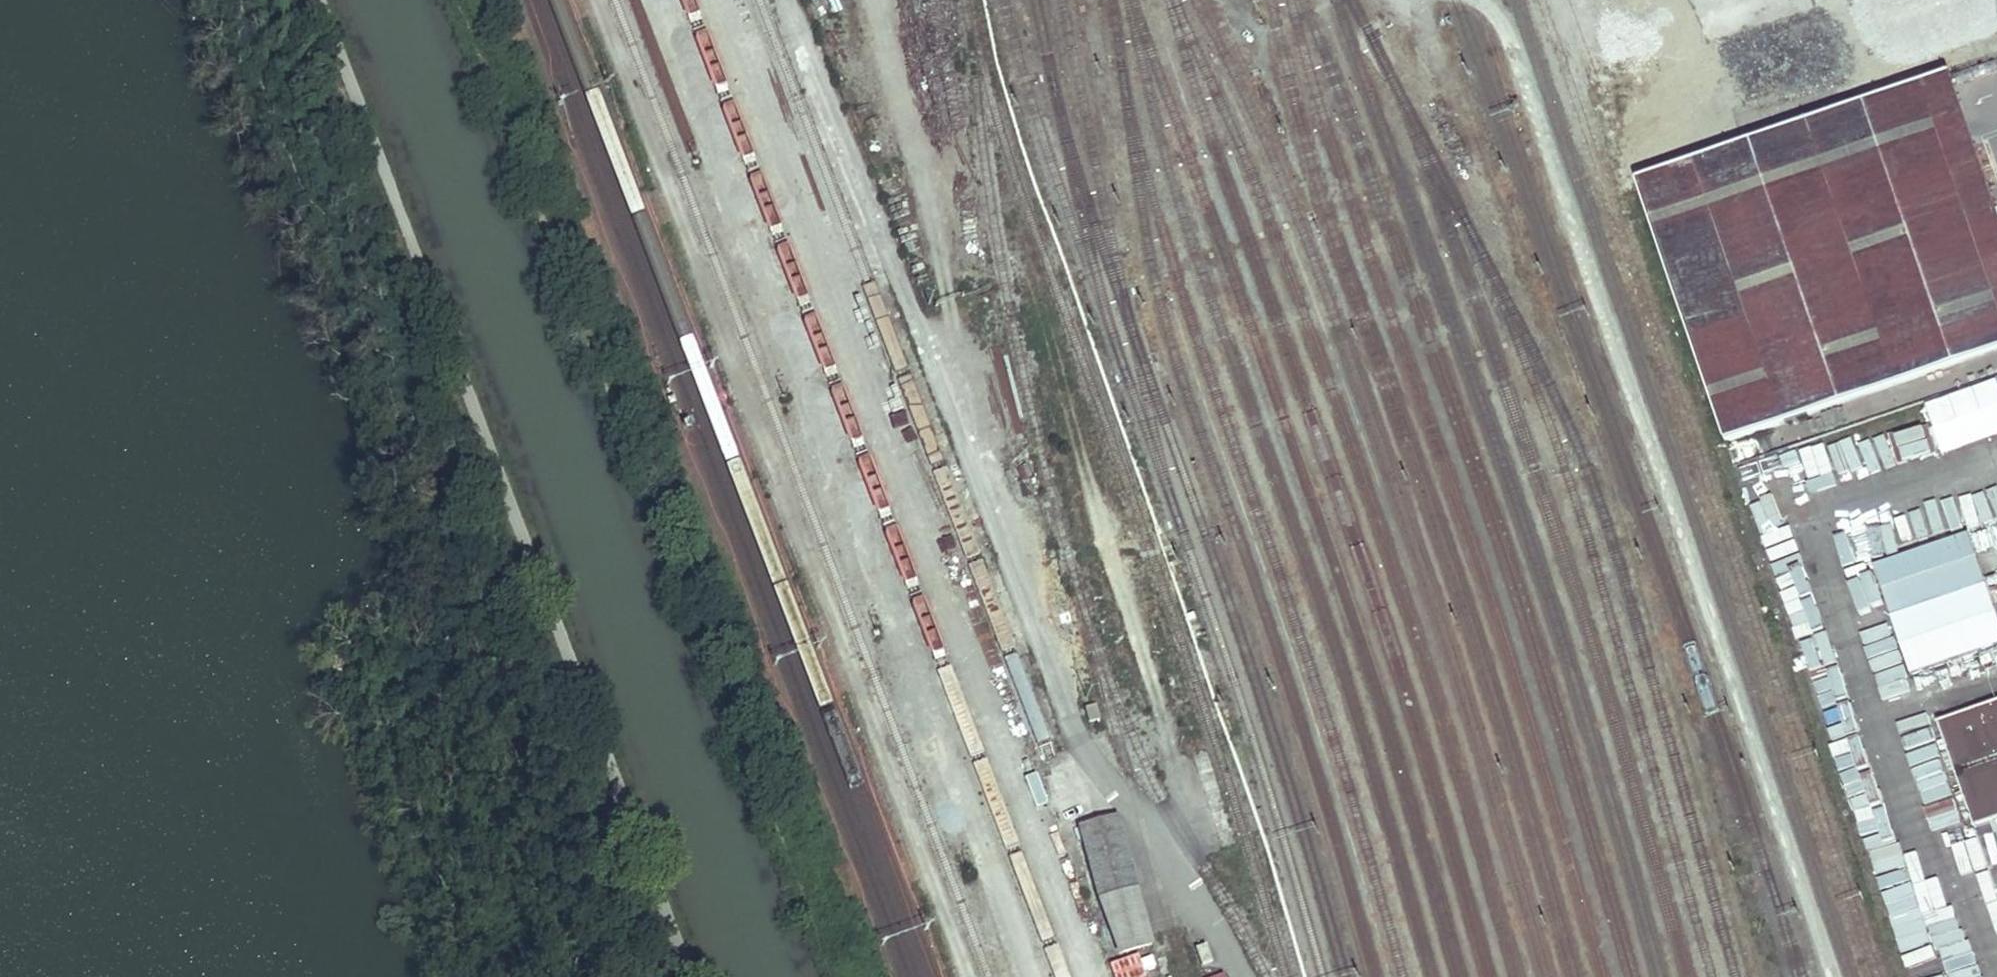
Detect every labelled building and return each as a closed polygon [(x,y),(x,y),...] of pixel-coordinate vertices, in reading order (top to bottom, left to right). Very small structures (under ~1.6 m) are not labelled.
[(1952,76),(1639,183),(1728,444),(1965,363),(1968,372),(1996,362),(1996,208),(1952,76)] [(1699,134),(1706,155),(1740,144),(1733,123),(1699,134)] [(1937,456),(1996,436),(1996,380),(1920,404),(1937,456)] [(1996,645),(1996,612),(1970,531),(1872,564),(1910,675),(1996,645)] [(1939,723),(1975,828),(1996,821),(1996,703),(1939,723)] [(1082,826),(1101,899),(1137,890),(1118,817),(1082,826)]
